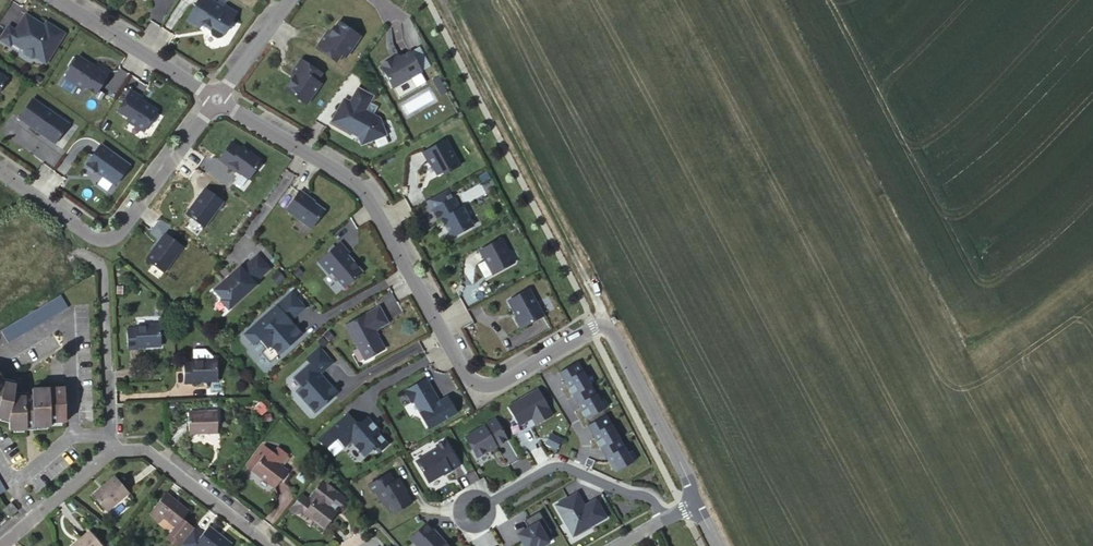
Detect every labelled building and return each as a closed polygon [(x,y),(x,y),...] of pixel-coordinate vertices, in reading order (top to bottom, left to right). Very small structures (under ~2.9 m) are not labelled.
[(186,20),(198,27),(202,21),(212,26),(210,30),(211,35),(217,38),(222,37),(237,11),(225,4),(224,6),(213,0),(198,0),(186,20)] [(0,38),(0,39),(10,45),(12,42),(24,49),(25,53),(32,57),(35,56),(46,63),(65,33),(46,21),(43,27),(39,25),(38,21),(25,13),(15,29),(8,25),(0,38)] [(341,22),(330,37),(327,34),(317,47),(337,62),(343,54),(347,57),(362,37),(341,22)] [(391,58),(381,64),(382,66),(381,67),(393,87),(421,71),(410,51),(400,56),(393,61),(391,58)] [(94,67),(88,63),(88,62),(78,56),(65,76),(66,76),(61,85),(73,93),(79,84),(83,87),(87,86),(97,92),(111,70),(97,62),(94,67)] [(302,59),(293,72),(296,74),(285,89),(306,104),(321,83),(317,80),(322,73),(302,59)] [(365,109),(372,95),(357,87),(350,101),(344,98),(331,121),(352,132),(353,131),(358,133),(362,144),(386,133),(379,117),(365,109)] [(130,89),(117,110),(128,117),(127,120),(142,129),(145,128),(157,109),(140,99),(142,96),(130,89)] [(32,98),(18,118),(54,143),(68,124),(32,98)] [(446,139),(423,152),(428,161),(430,159),(433,164),(433,166),(437,174),(448,168),(449,171),(460,164),(446,139)] [(86,164),(87,168),(93,172),(97,172),(98,171),(101,174),(102,175),(114,184),(116,184),(129,165),(100,144),(86,164)] [(238,174),(239,172),(251,180),(263,161),(242,148),(236,157),(227,151),(220,162),(229,167),(229,168),(238,174)] [(487,171),(479,176),(482,182),(490,178),(487,171)] [(223,201),(205,187),(186,213),(204,227),(223,201)] [(433,210),(439,220),(443,218),(446,222),(445,223),(450,233),(455,235),(473,224),(463,206),(460,207),(455,197),(453,198),(448,188),(426,200),(432,211),(433,210)] [(286,209),(312,228),(325,210),(314,202),(315,201),(300,190),(286,209)] [(183,246),(165,233),(146,259),(164,272),(183,246)] [(501,237),(479,249),(493,273),(515,260),(501,237)] [(340,242),(318,261),(329,273),(331,271),(345,287),(360,273),(360,270),(347,254),(349,252),(340,242)] [(270,268),(258,255),(242,269),(240,266),(230,275),(231,276),(227,280),(226,279),(214,289),(222,298),(221,300),(227,307),(230,307),(256,284),(254,282),(270,268)] [(279,271),(272,276),(279,284),(285,278),(279,271)] [(529,288),(508,300),(518,317),(516,318),(520,327),(543,315),(529,288)] [(305,307),(292,292),(262,318),(259,322),(258,321),(245,333),(254,344),(258,340),(260,338),(267,346),(265,348),(261,352),(270,362),(292,342),(291,340),(295,336),(296,338),(302,333),(294,325),(292,326),(288,322),(305,307)] [(2,332),(9,343),(68,307),(61,295),(2,332)] [(388,322),(379,306),(346,325),(365,359),(385,348),(374,329),(388,322)] [(161,346),(159,326),(135,327),(135,330),(126,331),(127,350),(136,350),(136,347),(161,346)] [(260,338),(258,340),(265,348),(267,346),(260,338)] [(333,362),(319,347),(307,358),(310,362),(294,376),(302,385),(300,387),(296,390),(315,412),(337,392),(327,380),(325,382),(318,375),(333,362)] [(193,362),(212,362),(212,358),(205,351),(193,351),(193,362)] [(217,381),(216,361),(212,362),(193,362),(192,362),(192,365),(183,365),(184,385),(192,385),(192,382),(217,381)] [(592,385),(578,361),(559,372),(564,381),(567,379),(569,382),(566,384),(573,396),(592,385)] [(294,376),(292,378),(300,387),(302,385),(294,376)] [(427,377),(407,388),(429,428),(458,413),(449,397),(440,401),(427,377)] [(7,420),(8,430),(25,429),(25,428),(25,423),(32,423),(32,427),(49,426),(49,422),(65,422),(64,388),(31,389),(32,402),(13,398),(15,387),(0,383),(0,418),(7,420)] [(604,407),(592,385),(573,396),(578,403),(581,402),(582,405),(580,407),(586,418),(604,407)] [(537,390),(507,407),(518,426),(531,418),(535,424),(551,415),(537,390)] [(351,440),(365,455),(372,448),(373,449),(375,448),(378,451),(388,443),(377,430),(379,429),(370,419),(364,425),(364,428),(359,427),(359,425),(358,424),(347,412),(328,430),(336,439),(338,437),(345,445),(351,440)] [(217,434),(216,413),(188,414),(189,435),(217,434)] [(606,413),(588,424),(593,433),(596,431),(598,435),(594,437),(601,449),(620,438),(606,413)] [(367,416),(358,424),(359,425),(359,427),(364,428),(364,425),(370,419),(367,416)] [(507,440),(495,419),(465,436),(476,457),(507,440)] [(561,440),(551,435),(547,444),(557,449),(561,440)] [(633,460),(620,438),(601,449),(606,456),(609,454),(611,458),(608,460),(614,471),(633,460)] [(459,464),(446,442),(414,461),(427,483),(459,464)] [(274,490),(287,473),(279,466),(287,457),(278,449),(274,455),(265,448),(251,465),(255,468),(252,471),(274,490)] [(394,481),(388,472),(368,485),(373,494),(375,492),(388,513),(393,515),(411,504),(399,479),(394,481)] [(129,494),(115,478),(93,496),(107,512),(129,494)] [(338,507),(342,507),(346,501),(338,495),(339,494),(323,481),(308,499),(307,500),(301,494),(288,510),(293,515),(303,513),(304,513),(304,512),(317,522),(315,524),(323,530),(336,514),(334,513),(338,507)] [(175,545),(179,545),(193,529),(182,521),(188,513),(165,494),(149,514),(160,523),(164,519),(176,528),(167,540),(175,545)] [(574,494),(555,506),(574,536),(605,517),(593,499),(582,506),(574,494)] [(17,509),(18,509),(11,502),(3,509),(9,517),(17,509)] [(518,535),(524,545),(542,545),(549,542),(545,535),(550,532),(539,512),(523,521),(528,529),(518,535)] [(426,523),(409,539),(416,545),(447,545),(426,523)] [(180,545),(230,545),(208,528),(201,536),(193,529),(180,545)] [(90,532),(73,545),(101,545),(90,532)]
